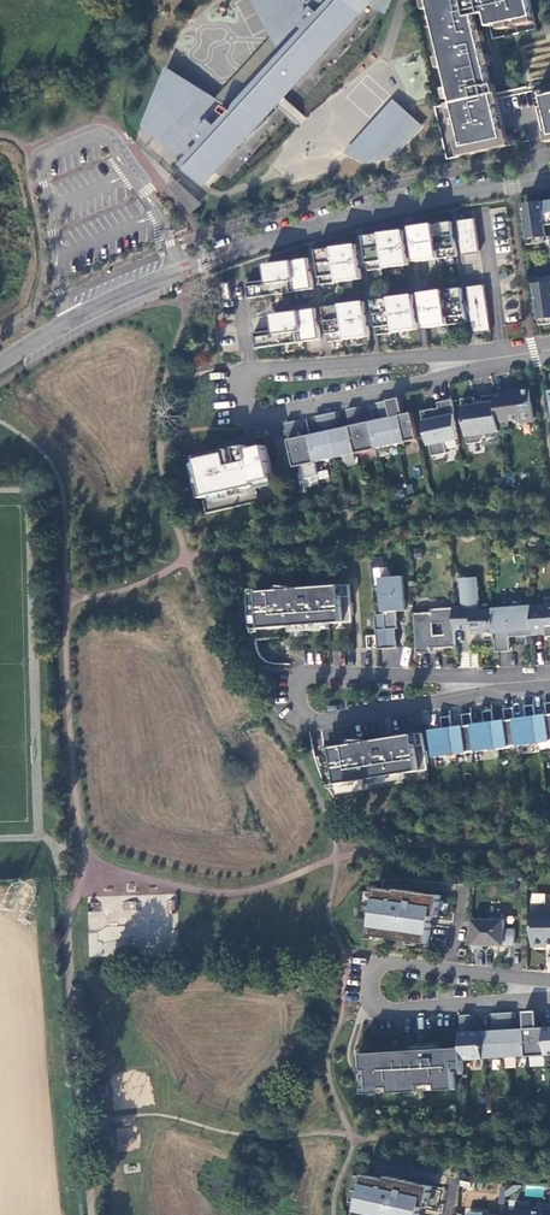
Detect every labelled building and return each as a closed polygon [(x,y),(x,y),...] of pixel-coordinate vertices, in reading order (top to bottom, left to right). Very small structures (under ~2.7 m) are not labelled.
[(277,38),(286,55),(234,112),(226,107),(226,108),(217,103),(170,73),(154,111),(160,117),(154,131),(175,150),(183,141),(201,158),(189,171),(205,186),(276,107),(285,97),(370,4),(385,11),(391,0),(257,0),(277,38)] [(464,148),(504,139),(494,97),(498,95),(497,85),(492,86),(477,18),(489,15),(491,27),(535,18),(531,0),(431,0),(464,148)] [(217,103),(226,108),(226,107),(234,112),(286,55),(277,38),(217,103)] [(285,97),(276,107),(280,110),(288,99),(285,97)] [(349,156),(366,164),(411,115),(397,102),(349,156)] [(171,186),(193,214),(203,205),(177,180),(171,186)] [(526,205),(530,240),(549,237),(549,202),(526,205)] [(476,219),(459,222),(463,255),(481,252),(476,219)] [(413,228),(418,263),(459,257),(454,222),(413,228)] [(365,237),(370,271),(411,266),(406,231),(365,237)] [(317,251),(322,286),(363,280),(359,245),(317,251)] [(248,283),(250,299),(315,290),(311,259),(267,265),(270,280),(248,283)] [(536,279),(542,322),(549,321),(549,278),(536,279)] [(231,282),(220,284),(223,302),(233,300),(231,282)] [(486,286),(468,288),(475,335),(492,332),(486,286)] [(422,294),(427,329),(468,323),(464,289),(422,294)] [(374,301),(379,336),(420,330),(415,296),(374,301)] [(326,308),(330,343),(372,337),(367,302),(326,308)] [(255,334),(257,349),(323,340),(318,309),(274,315),(277,331),(255,334)] [(535,419),(531,390),(523,391),(523,390),(505,392),(505,394),(496,395),(500,427),(510,426),(510,422),(521,420),(521,421),(524,424),(533,422),(535,419)] [(496,395),(484,397),(485,404),(477,405),(475,398),(463,400),(469,445),(482,443),(486,437),(486,434),(501,432),(500,427),(496,395)] [(378,449),(419,440),(414,413),(402,416),(398,399),(379,403),(383,420),(372,422),(362,424),(358,408),(348,410),(352,427),(341,429),(337,412),(318,417),(322,433),(311,436),(300,438),(296,421),(286,423),(296,468),(317,463),(358,454),(378,450),(378,449)] [(459,440),(454,400),(439,403),(441,412),(436,413),(435,409),(423,412),(430,446),(432,446),(434,457),(448,454),(446,443),(459,440)] [(249,451),(248,446),(199,457),(204,479),(200,480),(204,499),(257,487),(257,484),(274,480),(267,446),(249,451)] [(399,620),(395,616),(398,612),(407,611),(404,577),(392,578),(393,585),(384,586),(385,600),(389,604),(385,608),(386,615),(377,615),(380,650),(398,648),(397,630),(400,629),(399,620)] [(393,585),(392,578),(383,578),(384,586),(393,585)] [(461,579),(462,588),(480,587),(479,578),(461,579)] [(354,603),(352,604),(350,585),(322,587),(323,589),(305,590),(305,589),(294,587),(294,590),(255,593),(256,599),(252,599),(254,621),(258,621),(259,630),(293,627),(293,632),(320,630),(319,625),(353,622),(353,616),(355,616),(354,603)] [(494,610),(480,611),(479,602),(481,602),(480,587),(462,588),(464,608),(455,608),(457,632),(468,632),(468,630),(473,629),(474,635),(483,635),(483,639),(486,642),(496,641),(494,610)] [(533,607),(535,636),(549,635),(549,638),(549,606),(533,607)] [(496,641),(497,653),(512,652),(511,638),(535,636),(533,607),(494,610),(496,641)] [(432,652),(432,648),(458,646),(457,632),(455,608),(433,610),(433,613),(416,614),(419,653),(432,652)] [(541,744),(549,743),(549,704),(547,704),(548,715),(537,717),(540,743),(541,744)] [(520,746),(520,747),(531,745),(540,743),(537,717),(535,705),(526,707),(528,718),(516,720),(520,746)] [(499,749),(499,750),(510,748),(510,747),(520,746),(516,720),(515,708),(505,710),(507,721),(495,722),(499,749)] [(478,752),(490,751),(489,750),(499,749),(495,722),(494,711),(484,712),(486,724),(474,725),(478,752)] [(457,755),(469,754),(469,753),(478,752),(474,725),(473,714),(463,715),(465,727),(454,728),(457,755)] [(433,731),(436,758),(448,757),(448,756),(457,755),(454,728),(452,717),(443,718),(444,729),(433,731)] [(378,743),(378,741),(367,741),(367,743),(355,745),(329,749),(330,755),(326,756),(330,778),(334,777),(335,786),(369,780),(370,786),(396,781),(395,776),(429,770),(428,765),(430,764),(428,751),(426,752),(423,734),(395,738),(395,740),(378,743)] [(398,892),(379,889),(373,936),(411,942),(412,939),(419,940),(419,943),(430,945),(436,908),(441,909),(443,896),(399,890),(398,892)] [(541,905),(541,913),(534,913),(534,944),(537,947),(546,948),(549,944),(549,905),(541,905)] [(474,920),(473,950),(485,950),(485,946),(498,946),(498,944),(515,945),(516,930),(506,930),(506,918),(491,918),(491,920),(474,920)] [(548,1055),(549,1055),(549,1028),(547,1028),(536,1029),(535,1011),(525,1012),(526,1029),(515,1030),(514,1013),(494,1014),(495,1031),(484,1032),(473,1032),(472,1015),(462,1016),(464,1048),(464,1061),(486,1060),(486,1059),(527,1057),(548,1056),(548,1055)] [(464,1061),(464,1048),(439,1050),(439,1043),(424,1044),(425,1055),(419,1056),(418,1051),(364,1054),(366,1071),(374,1071),(375,1089),(392,1088),(392,1094),(421,1092),(421,1086),(438,1085),(438,1091),(457,1090),(456,1073),(455,1063),(464,1063),(464,1061)] [(455,1063),(456,1073),(465,1072),(464,1063),(455,1063)] [(426,1198),(431,1200),(434,1187),(391,1177),(390,1180),(371,1176),(370,1179),(364,1206),(362,1214),(422,1214),(426,1198)] [(463,1186),(472,1187),(473,1178),(464,1176),(463,1186)] [(509,1197),(523,1188),(523,1186),(508,1185),(507,1197),(509,1197)]
